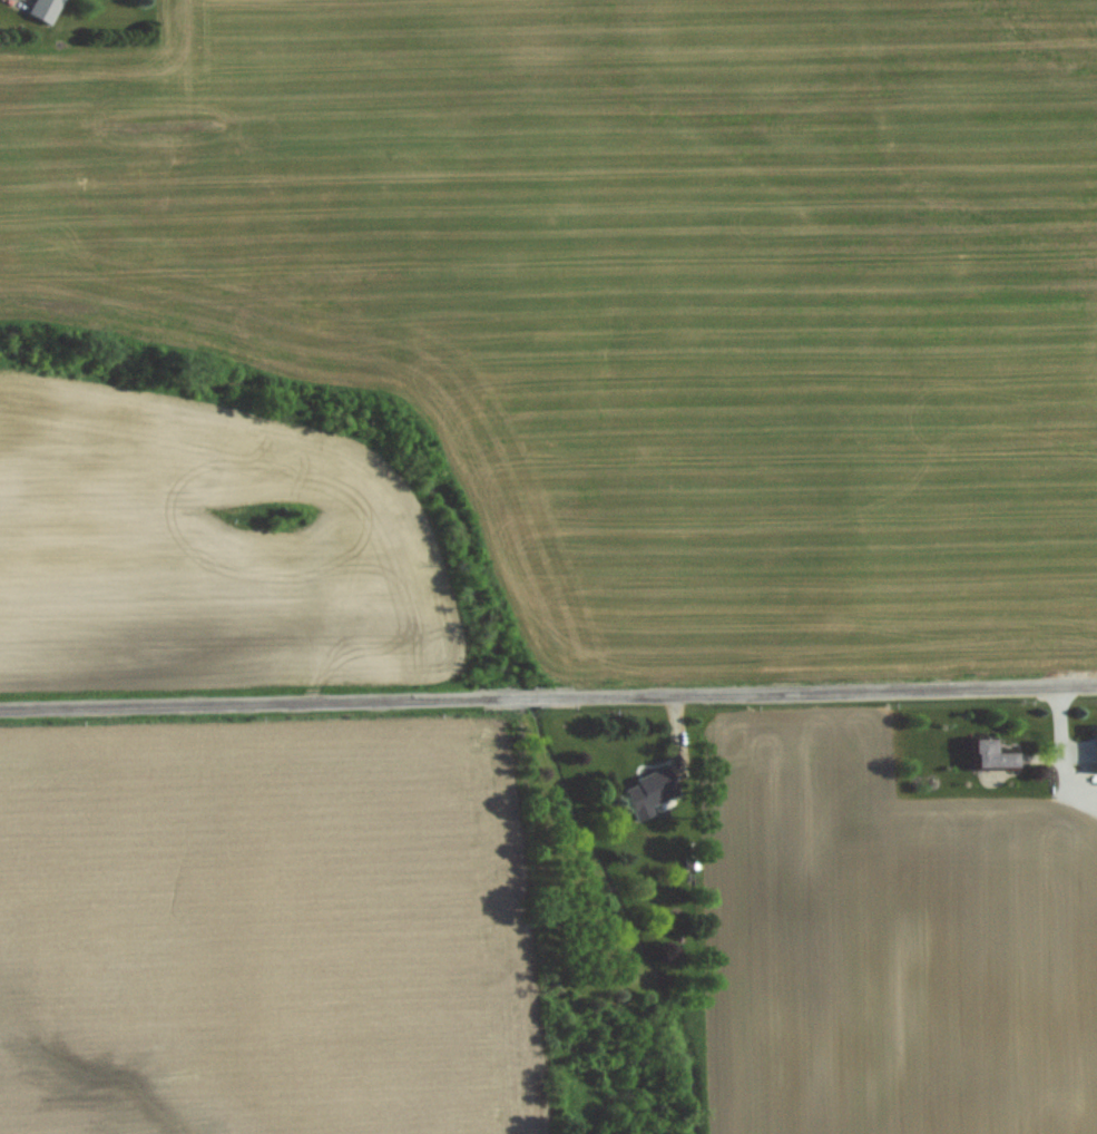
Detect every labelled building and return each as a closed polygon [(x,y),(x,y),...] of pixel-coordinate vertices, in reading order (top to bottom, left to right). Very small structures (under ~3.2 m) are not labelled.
[(49,25),(62,0),(33,0),(27,13),(49,25)] [(993,748),(993,736),(971,736),(971,766),(1015,766),(1015,748),(993,748)] [(678,794),(669,767),(621,783),(634,821),(653,814),(649,803),(678,794)]
